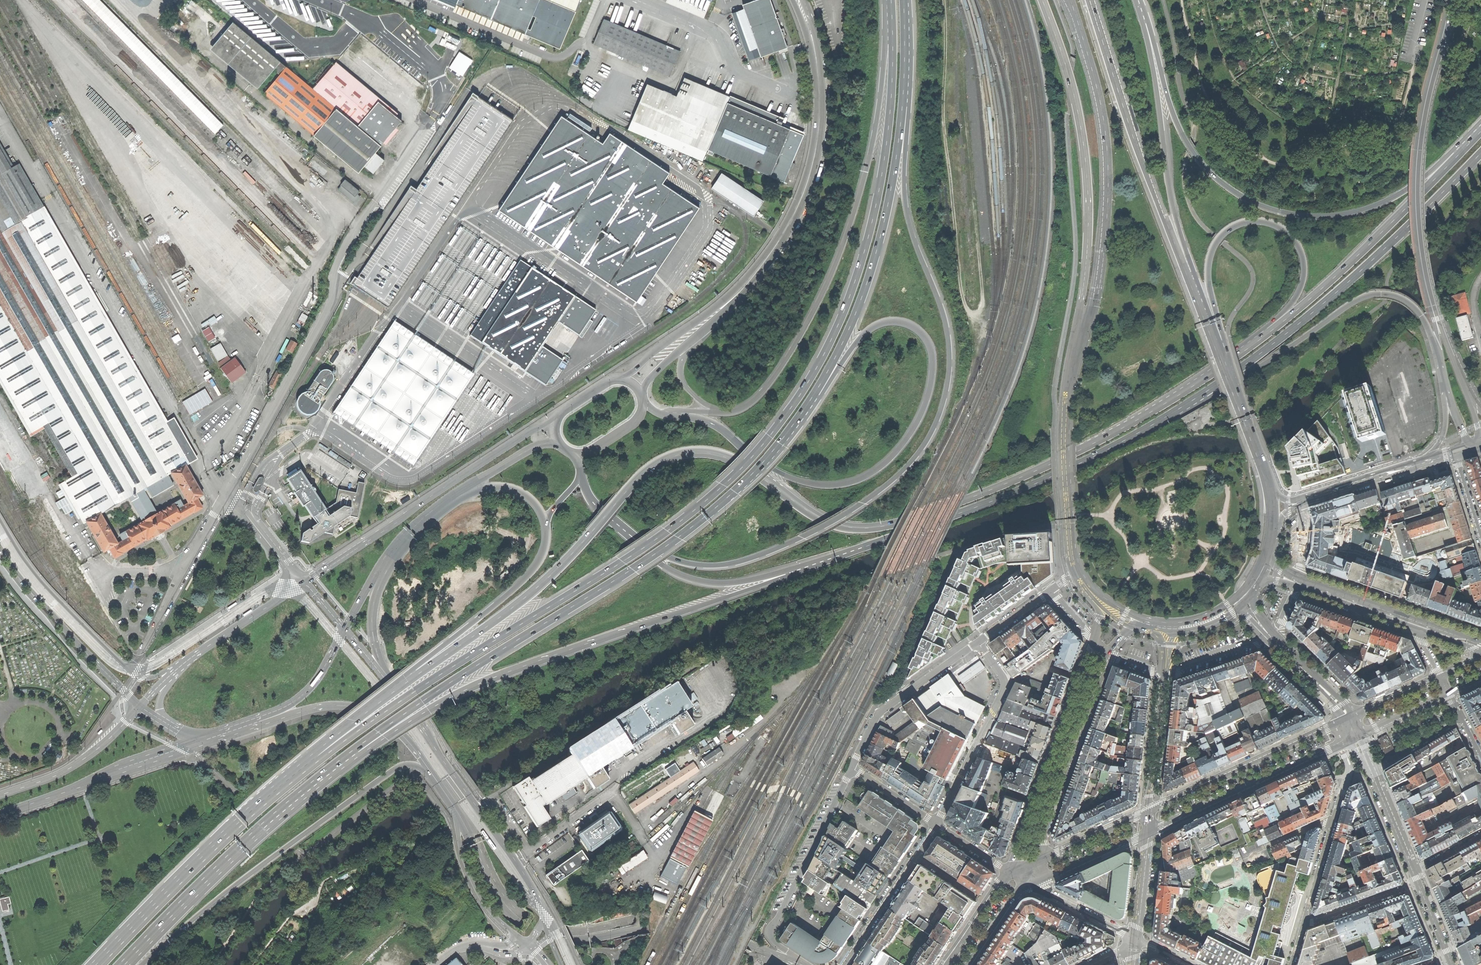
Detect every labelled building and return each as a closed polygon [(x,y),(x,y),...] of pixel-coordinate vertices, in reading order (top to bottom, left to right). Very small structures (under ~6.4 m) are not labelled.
[(455,8),(456,4),(533,37),(560,48),(575,12),(580,0),(436,0),(455,8)] [(744,9),(770,0),(757,0),(742,5),(744,9)] [(761,57),(767,55),(774,52),(783,49),(787,48),(771,0),(770,0),(744,9),(760,56),(761,57)] [(760,56),(744,9),(732,14),(748,60),(760,56)] [(604,19),(600,29),(594,44),(601,47),(663,73),(670,76),(680,52),(673,49),(604,19)] [(279,61),(232,21),(230,23),(210,48),(257,88),(272,70),(279,61)] [(473,61),(459,52),(449,68),(463,77),(473,61)] [(286,66),(279,61),(272,70),(279,74),(286,66)] [(402,120),(334,64),(317,83),(316,85),(372,131),(369,136),(373,139),(376,136),(384,143),(402,120)] [(336,107),(286,66),(279,74),(263,93),(313,134),(336,107)] [(784,181),(804,135),(781,125),(784,118),(730,96),(684,78),(676,97),(647,84),(627,129),(702,161),(707,150),(707,148),(784,181)] [(386,305),(390,307),(514,120),(511,118),(507,115),(503,113),(500,110),(496,108),(492,105),(488,103),(485,100),(481,98),(478,96),(479,96),(473,92),(425,165),(428,166),(430,168),(417,188),(412,185),(371,245),(374,247),(377,249),(358,277),(355,275),(351,282),(356,285),(360,287),(364,290),(367,292),(371,295),(375,297),(379,300),(382,302),(386,305)] [(369,136),(336,107),(313,134),(359,172),(365,166),(374,173),(380,166),(385,160),(375,152),(381,146),(373,139),(369,136)] [(593,133),(595,130),(569,112),(566,115),(593,133)] [(603,143),(562,116),(560,119),(555,126),(550,133),(545,140),(541,148),(536,155),(531,162),(526,170),(521,177),(516,184),(499,209),(637,301),(699,207),(663,182),(667,176),(670,172),(610,132),(608,136),(603,143)] [(783,182),(784,181),(707,148),(707,150),(783,182)] [(194,480),(193,480),(186,467),(189,465),(196,461),(188,448),(185,449),(184,446),(186,444),(175,426),(170,429),(168,426),(167,426),(42,209),(16,165),(11,168),(0,149),(0,378),(31,432),(43,426),(72,476),(60,483),(83,523),(87,529),(89,528),(103,552),(105,551),(107,550),(108,553),(111,552),(114,558),(123,554),(122,553),(134,546),(146,539),(147,541),(154,536),(154,537),(160,534),(164,532),(163,531),(170,527),(170,526),(183,518),(193,512),(194,513),(202,508),(197,499),(202,495),(194,481),(194,480)] [(711,188),(716,192),(727,176),(721,173),(711,188)] [(716,192),(753,216),(763,200),(727,176),(716,192)] [(358,191),(345,180),(341,185),(342,185),(338,190),(354,203),(359,197),(356,194),(358,191)] [(584,303),(519,260),(470,336),(525,372),(542,347),(557,322),(567,328),(584,303)] [(1465,293),(1451,297),(1456,317),(1461,316),(1461,318),(1457,319),(1463,341),(1473,338),(1467,316),(1463,317),(1463,316),(1470,314),(1465,293)] [(595,310),(584,303),(567,328),(578,336),(595,310)] [(299,319),(305,322),(308,316),(302,313),(299,319)] [(413,465),(474,374),(395,321),(334,412),(413,465)] [(217,329),(220,335),(228,331),(226,325),(217,329)] [(209,327),(202,330),(207,342),(215,338),(209,327)] [(280,363),(285,366),(292,354),(291,353),(297,343),(291,340),(286,350),(287,350),(280,363)] [(562,360),(542,347),(525,372),(545,386),(562,360)] [(231,382),(246,372),(235,357),(221,368),(231,382)] [(318,403),(332,381),(333,379),(333,377),(332,374),(331,372),(329,370),(326,369),(323,370),(319,372),(305,393),(304,394),(301,396),(299,399),(298,402),(298,406),(299,409),(301,411),(303,413),(306,413),(309,414),(313,412),(315,411),(317,408),(317,406),(318,403)] [(269,385),(274,388),(281,373),(276,371),(269,385)] [(1362,390),(1363,392),(1370,390),(1384,434),(1379,435),(1370,438),(1364,440),(1350,396),(1357,394),(1357,392),(1347,395),(1363,442),(1386,435),(1371,387),(1362,390)] [(1357,394),(1350,396),(1364,440),(1370,438),(1379,435),(1384,434),(1370,390),(1363,392),(1357,394)] [(1309,432),(1292,449),(1294,454),(1295,459),(1297,464),(1299,470),(1301,477),(1304,486),(1319,482),(1346,473),(1344,466),(1340,467),(1338,460),(1342,459),(1338,448),(1333,441),(1319,421),(1309,432)] [(1466,462),(1470,472),(1473,482),(1480,480),(1480,468),(1478,459),(1466,462)] [(296,497),(295,497),(296,499),(298,502),(299,501),(302,505),(303,504),(312,517),(314,516),(317,522),(314,525),(314,527),(312,527),(310,527),(308,529),(307,531),(305,530),(302,532),(301,540),(308,542),(312,540),(312,538),(314,538),(317,536),(318,533),(321,534),(324,532),(332,534),(333,526),(349,515),(357,517),(364,483),(358,482),(355,492),(338,489),(336,501),(325,509),(314,493),(315,491),(315,490),(314,488),(312,488),(311,488),(299,471),(287,479),(295,491),(293,493),(296,497)] [(1444,492),(1456,488),(1454,482),(1451,471),(1441,474),(1439,475),(1439,476),(1437,477),(1438,481),(1431,483),(1434,495),(1436,494),(1435,491),(1434,490),(1442,487),(1444,492)] [(258,490),(263,480),(263,478),(262,477),(260,477),(258,477),(252,488),(252,490),(253,491),(254,491),(256,491),(258,490)] [(1422,495),(1433,492),(1429,478),(1421,481),(1412,483),(1417,497),(1421,495),(1422,495)] [(1473,482),(1476,493),(1479,502),(1480,501),(1480,480),(1473,482)] [(1417,499),(1417,497),(1412,483),(1404,486),(1395,489),(1399,502),(1412,498),(1413,500),(1417,499)] [(1449,506),(1460,502),(1458,495),(1456,488),(1444,492),(1436,494),(1434,495),(1437,502),(1446,499),(1449,506)] [(1387,492),(1381,493),(1384,502),(1381,503),(1383,509),(1386,508),(1385,506),(1388,506),(1389,509),(1393,508),(1392,504),(1396,503),(1399,512),(1399,511),(1400,513),(1403,512),(1402,511),(1399,502),(1395,489),(1387,492)] [(1365,493),(1355,497),(1360,511),(1361,516),(1367,514),(1365,508),(1374,505),(1376,511),(1383,509),(1381,503),(1377,492),(1377,490),(1365,493)] [(1426,507),(1422,495),(1421,495),(1423,504),(1419,505),(1420,509),(1422,514),(1432,511),(1431,508),(1428,508),(1427,507),(1426,507)] [(1349,498),(1335,503),(1340,518),(1342,517),(1343,519),(1352,516),(1352,514),(1360,511),(1355,497),(1349,498)] [(1451,519),(1464,514),(1462,508),(1460,502),(1449,506),(1447,506),(1451,519)] [(1340,518),(1335,503),(1314,510),(1312,510),(1317,525),(1316,534),(1312,534),(1312,539),(1311,542),(1316,542),(1315,551),(1314,551),(1310,565),(1332,574),(1337,559),(1338,546),(1334,546),(1334,544),(1335,544),(1335,535),(1334,535),(1334,532),(1339,533),(1340,520),(1343,519),(1342,517),(1340,518)] [(1422,514),(1420,509),(1405,513),(1404,510),(1402,511),(1403,512),(1403,513),(1405,519),(1422,514)] [(1386,519),(1388,525),(1405,520),(1405,519),(1403,513),(1386,519)] [(1444,514),(1408,526),(1412,539),(1416,537),(1429,533),(1441,529),(1448,527),(1444,514)] [(1455,531),(1468,526),(1466,520),(1464,514),(1451,519),(1455,531)] [(1417,557),(1405,520),(1388,525),(1389,528),(1394,527),(1405,560),(1411,558),(1416,559),(1417,557)] [(1459,543),(1472,539),(1470,533),(1468,526),(1455,531),(1459,543)] [(1023,570),(1024,573),(1029,581),(1031,580),(1035,585),(1037,588),(1039,587),(1040,586),(1056,575),(1055,563),(1059,563),(1058,546),(1057,537),(1057,536),(1057,531),(1053,531),(1053,527),(1011,535),(1011,544),(1011,549),(1012,561),(1012,566),(1023,565),(1023,570)] [(1008,561),(1012,561),(1011,549),(1011,544),(1011,540),(1011,538),(1011,537),(1002,539),(993,542),(985,545),(985,544),(977,546),(977,548),(970,550),(963,553),(960,559),(957,566),(952,578),(948,585),(949,585),(945,593),(940,604),(936,612),(937,612),(934,620),(928,631),(925,638),(925,639),(922,646),(918,655),(916,658),(915,658),(911,668),(912,669),(908,678),(912,676),(930,662),(940,655),(942,656),(947,653),(945,650),(946,648),(944,647),(945,645),(949,636),(952,629),(956,631),(957,628),(959,624),(957,623),(958,622),(956,621),(962,606),(963,604),(964,602),(968,604),(971,598),(969,597),(970,595),(968,594),(974,579),(975,577),(976,576),(980,577),(982,571),(980,570),(981,568),(988,566),(990,565),(993,564),(999,562),(1003,562),(1006,561),(1008,561)] [(1437,559),(1438,559),(1443,557),(1444,561),(1445,561),(1456,557),(1476,551),(1474,545),(1472,539),(1459,543),(1436,551),(1437,554),(1436,555),(1437,559)] [(1469,572),(1480,568),(1480,567),(1479,560),(1476,551),(1456,557),(1457,561),(1464,558),(1466,563),(1469,572)] [(1350,580),(1356,564),(1342,559),(1342,560),(1338,559),(1337,559),(1332,574),(1350,580)] [(1468,572),(1469,572),(1466,563),(1447,569),(1445,561),(1444,561),(1439,563),(1441,571),(1440,576),(1448,579),(1468,572)] [(1380,573),(1356,564),(1350,580),(1374,589),(1380,573)] [(1480,582),(1480,568),(1469,572),(1468,572),(1470,580),(1469,582),(1464,583),(1464,584),(1461,585),(1462,589),(1471,586),(1480,582)] [(977,626),(978,629),(984,625),(984,627),(989,624),(988,622),(995,617),(996,619),(999,617),(998,615),(999,614),(1001,613),(1002,614),(1005,612),(1004,611),(1015,603),(1016,604),(1019,602),(1018,601),(1020,600),(1021,599),(1022,600),(1026,598),(1025,596),(1034,590),(1034,591),(1038,589),(1037,588),(1035,585),(1031,580),(1029,581),(1024,573),(1015,579),(1012,581),(986,600),(983,602),(974,609),(976,619),(977,626)] [(1402,580),(1380,573),(1374,589),(1381,591),(1402,598),(1408,583),(1402,580)] [(1438,582),(1433,594),(1428,608),(1438,611),(1448,614),(1453,600),(1457,589),(1450,587),(1447,595),(1449,596),(1449,598),(1449,599),(1437,595),(1438,594),(1439,592),(1440,593),(1441,593),(1444,584),(1438,582)] [(1480,601),(1480,582),(1471,586),(1476,602),(1479,602),(1480,601)] [(1408,600),(1428,608),(1433,594),(1430,592),(1430,591),(1414,585),(1413,586),(1411,592),(1408,600)] [(1457,617),(1467,621),(1471,610),(1473,603),(1468,599),(1467,603),(1466,603),(1464,602),(1464,604),(1453,600),(1448,614),(1457,617)] [(1300,602),(1294,616),(1306,622),(1307,619),(1308,617),(1313,618),(1314,618),(1317,619),(1315,624),(1314,627),(1319,629),(1320,625),(1325,611),(1313,606),(1300,602)] [(1047,606),(1036,613),(1042,621),(1045,619),(1046,621),(1056,612),(1054,610),(1051,607),(1050,606),(1047,606)] [(1480,626),(1480,619),(1480,617),(1479,616),(1480,615),(1479,614),(1479,612),(1474,610),(1473,610),(1473,611),(1471,610),(1467,621),(1475,624),(1480,626)] [(1338,630),(1342,617),(1334,614),(1325,611),(1320,625),(1324,626),(1324,625),(1338,630)] [(1059,616),(1056,612),(1046,621),(1053,629),(1063,620),(1059,616)] [(1045,624),(1042,621),(1036,613),(1031,617),(1025,621),(1032,631),(1042,624),(1043,626),(1045,624)] [(1306,622),(1294,616),(1289,627),(1297,635),(1305,643),(1315,633),(1319,629),(1314,627),(1312,629),(1311,629),(1309,631),(1304,626),(1305,625),(1306,622)] [(1350,642),(1357,622),(1349,619),(1342,617),(1338,630),(1340,631),(1340,632),(1347,634),(1344,641),(1350,642)] [(1067,625),(1063,620),(1053,629),(1052,630),(1054,632),(1051,634),(1050,632),(1040,641),(1030,650),(1018,659),(1007,667),(1010,672),(1015,678),(1054,650),(1053,648),(1061,641),(1072,630),(1067,625)] [(1021,624),(1015,629),(1022,638),(1024,637),(1025,638),(1026,637),(1025,636),(1028,636),(1033,643),(1028,647),(1030,650),(1040,641),(1035,635),(1032,631),(1025,621),(1021,624)] [(1371,643),(1376,629),(1365,625),(1357,622),(1350,642),(1349,645),(1362,650),(1367,652),(1371,643)] [(1046,626),(1035,635),(1040,641),(1050,632),(1046,626)] [(1030,650),(1028,647),(1022,638),(1015,629),(1009,633),(1003,637),(1018,659),(1030,650)] [(1399,650),(1403,638),(1389,633),(1376,629),(1371,643),(1376,645),(1378,646),(1377,649),(1379,649),(1376,655),(1385,659),(1388,652),(1389,653),(1390,650),(1393,650),(1398,652),(1399,650)] [(1084,643),(1072,630),(1061,641),(1065,645),(1060,656),(1059,655),(1057,659),(1059,660),(1057,666),(1073,672),(1079,655),(1084,643)] [(1321,639),(1315,633),(1305,643),(1311,649),(1317,655),(1329,643),(1327,641),(1326,641),(1323,637),(1321,639)] [(997,641),(991,646),(1000,657),(1007,667),(1018,659),(1003,637),(997,641)] [(1404,656),(1416,650),(1414,645),(1412,642),(1403,638),(1399,650),(1400,650),(1403,656),(1404,656)] [(1340,655),(1329,643),(1317,655),(1322,660),(1328,666),(1340,655)] [(1343,657),(1340,655),(1328,666),(1336,675),(1346,684),(1355,675),(1355,674),(1361,668),(1362,665),(1363,662),(1364,662),(1365,659),(1367,652),(1362,650),(1359,660),(1358,660),(1354,668),(1346,661),(1347,660),(1347,659),(1347,658),(1346,657),(1345,657),(1344,657),(1343,657)] [(1425,673),(1426,670),(1422,661),(1416,650),(1404,656),(1404,657),(1406,661),(1409,660),(1410,661),(1411,661),(1413,664),(1412,665),(1409,667),(1414,679),(1420,676),(1425,673)] [(1387,665),(1394,662),(1385,659),(1376,655),(1367,652),(1365,659),(1383,665),(1384,663),(1387,665)] [(1262,653),(1244,658),(1249,673),(1256,670),(1257,670),(1259,672),(1266,680),(1278,669),(1269,660),(1262,653)] [(1404,657),(1394,662),(1396,666),(1406,661),(1404,657)] [(1236,661),(1227,664),(1231,677),(1232,679),(1243,675),(1245,678),(1251,676),(1249,673),(1244,658),(1236,661)] [(895,676),(901,663),(896,661),(891,673),(895,676)] [(958,677),(963,683),(985,668),(980,661),(958,677)] [(1220,667),(1213,670),(1217,682),(1228,679),(1229,679),(1231,678),(1231,677),(1227,664),(1220,667)] [(1409,667),(1407,664),(1404,666),(1403,667),(1404,668),(1398,671),(1404,683),(1409,681),(1414,679),(1409,667)] [(1129,687),(1133,674),(1115,667),(1111,678),(1107,688),(1119,693),(1121,688),(1117,686),(1118,684),(1128,687),(1129,687)] [(1373,682),(1379,695),(1386,692),(1391,689),(1385,675),(1382,676),(1382,675),(1381,672),(1383,671),(1381,668),(1377,670),(1381,679),(1373,682)] [(1284,675),(1278,669),(1266,680),(1269,683),(1270,682),(1278,691),(1277,692),(1280,695),(1281,694),(1292,683),(1284,675)] [(1372,680),(1376,670),(1373,669),(1372,671),(1369,670),(1365,679),(1367,680),(1366,682),(1365,681),(1364,680),(1363,680),(1362,681),(1356,674),(1355,675),(1346,684),(1354,692),(1362,700),(1363,700),(1366,701),(1379,695),(1373,682),(1372,680)] [(1203,673),(1195,676),(1200,691),(1202,696),(1207,694),(1206,690),(1205,689),(1203,689),(1203,688),(1206,687),(1207,688),(1208,688),(1210,687),(1211,687),(1210,685),(1213,684),(1214,685),(1213,687),(1213,688),(1216,695),(1221,694),(1217,683),(1217,682),(1213,670),(1203,673)] [(1388,673),(1385,675),(1391,689),(1398,686),(1404,683),(1398,671),(1390,674),(1389,673),(1388,673)] [(1048,689),(1047,693),(1048,694),(1063,699),(1067,689),(1071,679),(1056,674),(1051,690),(1048,689)] [(1136,697),(1150,698),(1151,690),(1152,681),(1151,680),(1142,677),(1133,674),(1129,687),(1134,689),(1136,690),(1136,697)] [(1186,679),(1177,682),(1175,697),(1190,699),(1190,694),(1191,693),(1196,691),(1197,692),(1198,692),(1198,693),(1200,692),(1200,691),(1195,676),(1186,679)] [(965,697),(949,677),(937,685),(933,688),(944,704),(945,705),(948,709),(976,724),(981,715),(985,707),(965,697)] [(1029,680),(1018,683),(1032,688),(1044,692),(1047,686),(1029,680)] [(1248,680),(1234,685),(1237,693),(1251,687),(1248,680)] [(1224,681),(1217,683),(1221,694),(1228,714),(1235,712),(1224,681)] [(526,778),(512,787),(524,806),(523,807),(536,828),(549,819),(541,807),(544,805),(545,806),(561,796),(563,794),(573,788),(586,779),(593,790),(600,785),(608,781),(602,771),(598,766),(607,761),(668,722),(677,736),(685,731),(692,726),(683,712),(690,707),(674,682),(568,751),(570,755),(532,780),(531,779),(528,780),(526,778)] [(1032,688),(1018,683),(1013,692),(1009,700),(1025,705),(1032,688)] [(1299,691),(1292,683),(1281,694),(1285,698),(1290,703),(1294,707),(1295,709),(1296,708),(1299,706),(1306,698),(1299,691)] [(923,695),(916,700),(927,717),(944,704),(933,688),(923,695)] [(1115,704),(1119,693),(1107,688),(1105,694),(1103,700),(1115,704)] [(1470,716),(1480,710),(1480,709),(1480,706),(1476,706),(1476,705),(1477,705),(1478,703),(1477,703),(1478,702),(1480,704),(1480,693),(1480,690),(1471,694),(1463,698),(1462,701),(1470,716)] [(1240,700),(1242,708),(1263,699),(1261,694),(1257,695),(1256,693),(1240,700)] [(1034,699),(1031,707),(1057,717),(1060,707),(1063,699),(1048,694),(1047,697),(1046,697),(1045,700),(1046,701),(1045,704),(1043,705),(1040,704),(1041,702),(1034,699)] [(1216,695),(1203,700),(1200,700),(1197,699),(1197,704),(1196,709),(1195,713),(1195,715),(1196,715),(1199,715),(1198,727),(1197,732),(1204,733),(1213,722),(1214,721),(1228,714),(1221,694),(1216,695)] [(1135,709),(1148,711),(1149,704),(1150,698),(1136,697),(1135,709)] [(1190,699),(1175,697),(1175,701),(1174,704),(1174,707),(1174,711),(1195,713),(1196,709),(1189,708),(1190,701),(1190,699)] [(1310,702),(1306,698),(1299,706),(1303,711),(1304,711),(1305,710),(1307,713),(1307,714),(1311,710),(1315,707),(1310,702)] [(1248,725),(1260,750),(1270,745),(1282,740),(1273,721),(1263,699),(1242,708),(1241,709),(1245,717),(1248,725)] [(911,703),(905,707),(910,713),(917,723),(921,728),(921,729),(931,722),(928,717),(927,717),(916,700),(911,703)] [(1009,700),(998,721),(1034,734),(1038,723),(1053,728),(1055,722),(1057,717),(1031,707),(1025,705),(1009,700)] [(1115,704),(1103,700),(1100,707),(1098,714),(1110,719),(1111,719),(1116,705),(1115,704)] [(948,709),(945,705),(928,717),(931,722),(945,728),(968,740),(972,732),(976,724),(948,709)] [(891,727),(910,713),(905,707),(886,721),(891,727)] [(1118,715),(1116,721),(1121,723),(1125,708),(1121,707),(1119,713),(1118,715)] [(1293,710),(1295,709),(1294,707),(1291,708),(1289,707),(1278,713),(1280,717),(1282,716),(1293,710)] [(1302,715),(1301,713),(1299,714),(1300,716),(1300,717),(1305,729),(1315,724),(1324,720),(1325,716),(1320,712),(1315,707),(1311,710),(1307,714),(1306,715),(1307,718),(1305,719),(1304,716),(1302,715)] [(1134,721),(1147,723),(1148,716),(1148,711),(1135,709),(1134,721)] [(1214,721),(1222,739),(1238,732),(1233,722),(1245,717),(1241,709),(1235,712),(1228,714),(1214,721)] [(1477,729),(1480,727),(1480,710),(1470,716),(1473,722),(1477,729)] [(1195,715),(1195,713),(1174,711),(1173,714),(1173,718),(1172,725),(1172,729),(1190,731),(1197,732),(1198,727),(1194,726),(1190,725),(1190,726),(1188,728),(1187,727),(1187,724),(1189,724),(1189,723),(1189,720),(1188,720),(1188,716),(1189,715),(1190,718),(1191,718),(1195,719),(1195,718),(1196,715),(1195,715)] [(1110,719),(1098,714),(1095,721),(1092,729),(1105,733),(1110,719)] [(1286,737),(1291,735),(1286,724),(1281,726),(1279,721),(1284,719),(1282,716),(1280,717),(1273,721),(1282,740),(1286,737)] [(1302,730),(1305,729),(1300,717),(1298,716),(1296,717),(1296,718),(1286,723),(1286,724),(1291,735),(1302,730)] [(995,729),(987,745),(1025,758),(1034,734),(998,721),(995,729)] [(1132,734),(1146,735),(1146,730),(1147,723),(1134,721),(1132,734)] [(1214,756),(1220,768),(1226,765),(1232,762),(1226,749),(1226,748),(1222,739),(1214,721),(1213,722),(1204,733),(1206,737),(1209,744),(1213,742),(1213,741),(1216,739),(1221,750),(1220,752),(1218,754),(1214,756)] [(960,756),(968,740),(945,728),(931,722),(921,729),(905,741),(909,743),(907,747),(901,743),(899,747),(917,755),(922,746),(930,750),(930,751),(926,749),(924,753),(931,756),(929,761),(952,773),(960,756)] [(881,726),(879,732),(891,738),(893,739),(894,739),(897,741),(900,743),(904,740),(907,738),(911,735),(915,732),(921,728),(917,723),(911,727),(907,730),(904,732),(900,735),(895,738),(894,735),(892,734),(893,732),(881,726)] [(1034,734),(1025,758),(1040,763),(1047,743),(1053,728),(1038,723),(1034,734)] [(1260,750),(1248,725),(1242,728),(1246,737),(1241,739),(1242,741),(1248,755),(1254,752),(1260,750)] [(1105,733),(1092,729),(1089,737),(1086,745),(1101,750),(1102,747),(1102,748),(1104,744),(1103,744),(1104,739),(1106,739),(1107,740),(1113,742),(1113,741),(1117,742),(1118,738),(1105,733)] [(1189,742),(1190,731),(1172,729),(1171,737),(1170,745),(1182,747),(1185,747),(1189,748),(1192,744),(1189,742)] [(1451,732),(1445,735),(1449,743),(1461,736),(1457,729),(1451,732)] [(876,738),(873,744),(885,749),(885,748),(884,747),(886,743),(898,748),(900,743),(897,741),(894,739),(893,739),(891,738),(879,732),(876,738)] [(1238,732),(1222,739),(1226,748),(1227,747),(1226,745),(1241,739),(1238,732)] [(1130,747),(1144,748),(1145,741),(1146,735),(1132,734),(1132,743),(1131,743),(1130,743),(1130,747)] [(1438,740),(1429,746),(1432,752),(1441,748),(1450,743),(1449,743),(1445,735),(1438,740)] [(1385,736),(1378,740),(1386,755),(1389,754),(1394,751),(1386,736),(1385,736)] [(1196,761),(1203,776),(1211,772),(1220,768),(1214,756),(1209,744),(1206,737),(1199,740),(1200,741),(1197,742),(1200,747),(1202,746),(1204,751),(1206,751),(1208,750),(1209,751),(1207,752),(1207,754),(1208,756),(1205,757),(1204,754),(1202,753),(1199,755),(1198,757),(1199,760),(1196,761)] [(1116,745),(1117,742),(1113,741),(1113,742),(1112,743),(1111,748),(1109,748),(1107,753),(1111,754),(1114,755),(1115,750),(1116,745)] [(1243,757),(1248,755),(1242,741),(1236,744),(1236,745),(1233,747),(1232,746),(1226,749),(1232,762),(1237,760),(1237,759),(1237,758),(1240,757),(1241,756),(1243,757)] [(870,749),(867,755),(885,764),(887,758),(881,755),(882,750),(884,751),(885,749),(873,744),(870,749)] [(1101,750),(1086,745),(1083,754),(1080,762),(1094,766),(1097,768),(1110,772),(1112,767),(1097,761),(1099,754),(1101,755),(1102,751),(1101,750)] [(1128,759),(1143,761),(1143,755),(1144,748),(1130,747),(1116,745),(1115,750),(1129,751),(1128,756),(1128,759)] [(1181,763),(1182,747),(1170,745),(1169,753),(1168,763),(1176,764),(1179,764),(1179,763),(1181,763)] [(1425,748),(1421,750),(1425,757),(1428,756),(1427,754),(1429,753),(1430,754),(1432,753),(1432,752),(1429,746),(1425,748)] [(917,755),(899,747),(895,756),(884,779),(904,792),(932,810),(940,795),(952,773),(929,761),(917,755)] [(1440,764),(1445,773),(1450,783),(1444,786),(1445,788),(1451,784),(1457,797),(1462,794),(1480,784),(1480,776),(1476,765),(1466,748),(1440,764)] [(717,749),(701,760),(706,767),(722,756),(717,749)] [(1417,752),(1413,755),(1417,761),(1425,757),(1421,750),(1417,752)] [(884,779),(895,756),(890,753),(888,756),(887,758),(885,764),(867,755),(863,762),(865,766),(874,772),(884,779)] [(1410,768),(1415,765),(1418,763),(1417,762),(1417,761),(1413,755),(1405,759),(1410,768)] [(1194,757),(1181,763),(1179,763),(1179,764),(1182,770),(1188,782),(1195,779),(1203,776),(1196,761),(1194,757)] [(972,773),(966,786),(982,792),(990,770),(993,771),(993,770),(1005,775),(1008,768),(980,758),(972,773)] [(1019,772),(1020,773),(1034,778),(1037,770),(1040,763),(1025,758),(1021,769),(1020,769),(1019,772)] [(1126,774),(1141,776),(1142,768),(1143,761),(1128,759),(1118,758),(1118,761),(1128,762),(1127,767),(1128,767),(1128,769),(1125,769),(1125,768),(1122,767),(1122,768),(1112,767),(1110,772),(1118,773),(1126,774)] [(1416,767),(1415,765),(1410,768),(1405,759),(1398,764),(1390,769),(1387,770),(1388,773),(1386,774),(1389,781),(1392,788),(1409,780),(1418,775),(1416,771),(1416,767)] [(610,766),(607,761),(598,766),(602,771),(610,766)] [(1094,766),(1080,762),(1078,767),(1076,773),(1090,778),(1099,782),(1107,785),(1107,783),(1110,772),(1097,768),(1097,769),(1095,769),(1094,773),(1091,774),(1094,766)] [(1318,764),(1311,767),(1315,777),(1317,781),(1319,780),(1332,776),(1329,769),(1326,763),(1323,762),(1318,764)] [(658,786),(629,805),(634,813),(697,771),(692,763),(658,786)] [(1175,771),(1176,764),(1168,763),(1166,776),(1166,782),(1177,776),(1176,773),(1176,772),(1175,771)] [(1435,772),(1438,777),(1445,773),(1440,764),(1433,768),(1435,772)] [(1303,771),(1296,774),(1300,784),(1308,780),(1309,782),(1309,783),(1310,782),(1309,780),(1315,777),(1311,767),(1303,771)] [(1177,776),(1166,782),(1165,790),(1168,792),(1178,787),(1188,782),(1182,770),(1176,773),(1177,776)] [(1009,773),(1004,786),(1028,795),(1031,787),(1034,778),(1020,773),(1017,779),(1014,778),(1015,775),(1015,773),(1010,772),(1009,773)] [(1117,784),(1118,773),(1110,772),(1107,783),(1117,784)] [(1418,788),(1427,783),(1422,772),(1418,775),(1409,780),(1410,781),(1411,783),(1406,786),(1409,793),(1418,788)] [(1090,778),(1076,773),(1074,781),(1071,788),(1085,793),(1090,778)] [(1396,798),(1398,804),(1414,797),(1420,794),(1421,796),(1430,793),(1433,792),(1444,786),(1450,783),(1445,773),(1438,777),(1427,783),(1418,788),(1409,793),(1406,786),(1393,792),(1396,798)] [(1125,791),(1139,793),(1140,785),(1141,776),(1126,774),(1125,778),(1124,778),(1124,782),(1125,782),(1124,786),(1123,787),(1122,785),(1114,785),(1114,790),(1125,791)] [(1287,778),(1278,782),(1283,792),(1292,789),(1291,787),(1297,784),(1299,787),(1301,786),(1300,784),(1296,774),(1287,778)] [(1334,780),(1332,776),(1319,780),(1324,790),(1306,798),(1310,805),(1315,803),(1332,796),(1333,794),(1336,783),(1334,780)] [(1107,785),(1099,782),(1096,791),(1094,790),(1091,796),(1096,797),(1107,785)] [(1273,785),(1267,787),(1273,800),(1284,795),(1283,792),(1278,782),(1273,785)] [(1292,789),(1283,792),(1284,795),(1292,813),(1294,812),(1302,809),(1308,806),(1310,805),(1306,798),(1298,801),(1295,794),(1313,788),(1310,783),(1301,786),(1299,787),(1292,789)] [(1347,798),(1346,801),(1353,803),(1357,801),(1356,798),(1358,797),(1360,800),(1368,797),(1365,791),(1362,783),(1350,788),(1347,798)] [(1462,794),(1468,805),(1479,800),(1480,804),(1480,784),(1462,794)] [(959,799),(958,802),(981,810),(987,794),(982,792),(966,786),(959,799)] [(1261,790),(1256,793),(1262,805),(1273,800),(1267,787),(1261,790)] [(576,794),(573,788),(561,796),(564,801),(576,794)] [(1085,793),(1071,788),(1068,796),(1065,803),(1078,808),(1081,809),(1082,806),(1081,805),(1085,793)] [(899,834),(888,850),(901,859),(907,851),(910,846),(911,844),(913,842),(917,836),(914,835),(917,830),(916,825),(912,822),(914,819),(871,791),(863,810),(899,834)] [(1139,793),(1125,791),(1124,795),(1125,796),(1114,801),(1120,814),(1136,807),(1137,806),(1138,804),(1139,799),(1139,793)] [(1249,796),(1243,799),(1249,812),(1251,815),(1258,812),(1257,810),(1263,808),(1262,805),(1256,793),(1249,796)] [(1402,813),(1406,821),(1437,808),(1430,793),(1421,796),(1420,794),(1414,797),(1398,804),(1402,813)] [(1007,796),(1005,801),(1024,807),(1025,803),(1007,796)] [(1329,807),(1332,796),(1315,803),(1318,810),(1311,813),(1308,806),(1302,809),(1304,812),(1309,824),(1326,816),(1329,807)] [(1345,805),(1344,809),(1353,812),(1354,811),(1359,809),(1371,804),(1370,801),(1368,797),(1360,800),(1357,801),(1353,803),(1346,801),(1345,805)] [(1236,815),(1237,818),(1241,816),(1243,815),(1244,816),(1246,814),(1247,813),(1249,812),(1243,799),(1237,802),(1230,805),(1234,813),(1236,815)] [(1417,848),(1426,844),(1425,842),(1424,841),(1428,840),(1429,842),(1434,840),(1433,838),(1436,836),(1437,838),(1437,839),(1442,836),(1446,834),(1445,832),(1452,829),(1453,831),(1455,830),(1461,840),(1480,829),(1480,818),(1478,819),(1475,815),(1453,826),(1452,823),(1440,828),(1439,829),(1428,834),(1422,821),(1434,815),(1434,814),(1447,808),(1448,810),(1456,806),(1453,799),(1437,808),(1406,821),(1411,834),(1417,848)] [(1100,808),(1106,820),(1112,817),(1120,814),(1114,801),(1113,800),(1099,807),(1100,808)] [(1021,816),(1024,807),(1005,801),(1004,803),(1005,803),(1003,810),(1006,811),(1003,818),(1018,824),(1021,816)] [(981,810),(958,802),(953,812),(948,820),(949,821),(960,829),(981,843),(988,830),(981,827),(988,813),(981,810)] [(1078,808),(1065,803),(1062,811),(1060,819),(1067,821),(1071,822),(1072,818),(1073,819),(1074,818),(1076,813),(1077,813),(1078,808)] [(1264,808),(1267,816),(1270,823),(1275,821),(1281,818),(1275,803),(1264,808)] [(1374,810),(1371,804),(1359,809),(1363,819),(1359,821),(1355,823),(1354,827),(1355,827),(1377,818),(1374,810)] [(1224,808),(1218,811),(1223,821),(1228,819),(1227,816),(1229,815),(1230,818),(1233,816),(1231,814),(1234,813),(1230,805),(1224,808)] [(1100,808),(1086,814),(1091,827),(1098,824),(1106,820),(1100,808)] [(1342,816),(1340,823),(1352,826),(1356,812),(1354,811),(1353,812),(1344,809),(1342,816)] [(1083,831),(1091,827),(1086,814),(1084,810),(1083,810),(1080,813),(1082,815),(1082,817),(1076,820),(1076,821),(1076,822),(1072,824),(1077,834),(1083,831)] [(694,811),(670,858),(688,867),(712,820),(694,811)] [(1212,814),(1206,817),(1211,827),(1216,825),(1215,821),(1219,820),(1220,823),(1223,821),(1218,811),(1212,814)] [(1305,825),(1309,824),(1304,812),(1292,818),(1297,829),(1305,825)] [(587,852),(588,851),(589,853),(619,832),(618,830),(620,829),(609,814),(607,815),(606,813),(576,834),(577,835),(576,836),(587,852)] [(994,826),(999,817),(988,813),(981,827),(988,830),(991,832),(994,826)] [(1216,825),(1211,827),(1214,833),(1232,824),(1239,840),(1221,847),(1220,844),(1213,848),(1213,849),(1207,852),(1210,857),(1215,855),(1216,857),(1229,851),(1231,851),(1237,848),(1248,844),(1244,834),(1237,818),(1236,815),(1233,816),(1230,818),(1228,819),(1223,821),(1220,823),(1216,825)] [(1241,816),(1237,818),(1244,834),(1248,833),(1251,832),(1245,818),(1243,818),(1242,818),(1241,816)] [(1254,822),(1256,825),(1257,829),(1258,828),(1263,826),(1268,824),(1270,823),(1267,816),(1254,822)] [(1214,833),(1211,827),(1206,817),(1195,822),(1186,827),(1190,836),(1191,839),(1195,836),(1194,835),(1198,833),(1199,836),(1207,852),(1213,849),(1213,848),(1220,844),(1216,837),(1218,837),(1216,833),(1215,834),(1214,833)] [(998,828),(994,826),(991,832),(999,836),(1012,840),(1015,832),(1018,824),(1003,818),(1002,822),(1003,823),(1000,831),(999,830),(998,828)] [(1290,832),(1297,829),(1292,818),(1277,824),(1282,836),(1290,832)] [(1359,840),(1382,831),(1379,824),(1377,818),(1355,827),(1354,827),(1355,829),(1358,837),(1359,840)] [(1067,821),(1060,819),(1053,838),(1057,843),(1067,838),(1077,834),(1072,824),(1072,823),(1071,823),(1070,826),(1068,824),(1066,825),(1066,824),(1067,821)] [(1276,839),(1282,836),(1277,824),(1275,821),(1270,823),(1268,824),(1270,828),(1265,831),(1263,826),(1258,828),(1263,838),(1267,836),(1270,841),(1276,839)] [(832,826),(827,836),(849,851),(862,832),(845,822),(840,830),(832,826)] [(1339,827),(1337,832),(1352,836),(1353,831),(1352,830),(1355,829),(1354,827),(1352,826),(1340,823),(1339,827)] [(1180,830),(1175,833),(1180,842),(1186,842),(1186,841),(1185,839),(1189,836),(1190,836),(1186,827),(1180,830)] [(1320,827),(1308,832),(1304,847),(1316,851),(1319,841),(1322,830),(1320,827)] [(1256,841),(1263,838),(1258,828),(1257,829),(1252,831),(1251,832),(1248,833),(1244,834),(1248,844),(1252,842),(1256,841)] [(991,832),(988,830),(981,843),(990,849),(1002,857),(1006,856),(1012,840),(999,836),(991,832)] [(1455,843),(1461,840),(1455,830),(1453,831),(1447,834),(1445,835),(1450,846),(1455,843)] [(1365,854),(1373,850),(1388,844),(1385,837),(1382,831),(1359,840),(1365,854)] [(1336,836),(1335,840),(1347,844),(1348,839),(1349,838),(1350,839),(1350,838),(1353,839),(1352,841),(1351,843),(1353,843),(1359,840),(1358,837),(1356,837),(1352,836),(1337,832),(1336,836)] [(1180,842),(1175,833),(1170,837),(1163,840),(1164,847),(1165,860),(1166,864),(1163,864),(1163,867),(1162,870),(1179,872),(1193,867),(1193,866),(1195,865),(1192,854),(1191,850),(1184,853),(1172,857),(1171,847),(1180,842)] [(1441,850),(1450,846),(1445,835),(1442,836),(1437,839),(1437,838),(1434,840),(1429,842),(1434,854),(1441,850)] [(849,851),(827,836),(818,857),(835,868),(839,871),(844,861),(843,860),(849,851)] [(981,895),(995,874),(984,866),(963,853),(939,836),(925,858),(981,895)] [(1259,846),(1270,841),(1267,836),(1263,838),(1256,841),(1259,846)] [(1292,839),(1286,842),(1291,853),(1296,851),(1294,847),(1302,844),(1301,843),(1298,837),(1292,839)] [(1333,846),(1331,852),(1343,856),(1347,844),(1335,840),(1333,846)] [(1352,859),(1365,854),(1359,840),(1353,843),(1356,850),(1355,852),(1348,855),(1349,858),(1352,859)] [(1279,844),(1272,848),(1277,859),(1288,855),(1289,858),(1293,857),(1291,853),(1286,842),(1279,844)] [(1421,858),(1425,859),(1429,857),(1434,854),(1429,842),(1428,843),(1429,846),(1427,846),(1426,843),(1426,844),(1417,848),(1419,853),(1421,858)] [(622,849),(623,851),(632,846),(630,843),(622,849)] [(1478,843),(1471,847),(1461,853),(1467,863),(1478,857),(1480,861),(1478,862),(1479,863),(1480,862),(1480,849),(1478,843)] [(1391,851),(1388,844),(1373,850),(1372,852),(1372,853),(1373,853),(1375,853),(1375,852),(1379,861),(1378,861),(1377,861),(1376,862),(1377,864),(1378,864),(1394,858),(1391,851)] [(624,852),(626,855),(634,849),(633,847),(624,852)] [(1314,857),(1316,851),(1304,847),(1301,859),(1313,862),(1314,857)] [(875,867),(877,869),(888,850),(887,849),(875,867)] [(624,873),(647,857),(642,850),(619,865),(624,873)] [(888,850),(877,869),(890,877),(898,865),(902,859),(901,859),(888,850)] [(581,851),(546,875),(550,880),(553,885),(588,861),(581,851)] [(1330,857),(1328,863),(1340,867),(1343,856),(1331,852),(1330,857)] [(1084,872),(1082,873),(1087,883),(1110,872),(1113,870),(1115,870),(1112,899),(1111,899),(1110,900),(1109,900),(1109,901),(1108,902),(1106,901),(1086,891),(1081,900),(1084,902),(1100,910),(1104,912),(1111,916),(1120,920),(1122,920),(1124,918),(1126,915),(1132,858),(1132,857),(1132,855),(1131,854),(1129,853),(1127,853),(1125,853),(1124,853),(1118,856),(1108,861),(1098,865),(1084,872)] [(1431,881),(1434,889),(1446,883),(1443,877),(1463,866),(1466,872),(1471,869),(1467,863),(1461,853),(1456,855),(1433,868),(1429,870),(1428,874),(1431,881)] [(1359,872),(1370,867),(1365,854),(1352,859),(1358,872),(1359,872)] [(540,855),(536,858),(541,865),(545,863),(540,855)] [(835,868),(818,857),(811,870),(827,880),(835,868)] [(1282,931),(1284,925),(1294,892),(1300,872),(1309,875),(1313,862),(1301,859),(1294,857),(1293,857),(1289,858),(1281,862),(1274,884),(1272,891),(1271,892),(1270,892),(1270,893),(1269,894),(1269,895),(1269,896),(1270,897),(1268,898),(1267,895),(1266,895),(1267,898),(1265,906),(1267,908),(1261,927),(1254,952),(1252,958),(1213,938),(1210,936),(1204,947),(1198,959),(1209,964),(1263,964),(1264,962),(1270,964),(1269,964),(1283,964),(1285,958),(1278,956),(1282,943),(1279,942),(1282,931)] [(1397,865),(1394,858),(1378,864),(1370,867),(1359,872),(1364,885),(1368,883),(1373,882),(1377,880),(1374,873),(1382,869),(1385,877),(1386,877),(1399,871),(1397,865)] [(1281,862),(1274,865),(1275,866),(1273,867),(1272,867),(1272,868),(1271,869),(1271,870),(1271,871),(1272,872),(1269,876),(1268,877),(1268,878),(1268,879),(1268,880),(1268,881),(1268,882),(1270,883),(1271,883),(1272,884),(1274,884),(1281,862)] [(1451,880),(1453,885),(1460,881),(1466,891),(1480,882),(1480,881),(1480,864),(1480,862),(1479,863),(1471,869),(1466,872),(1459,876),(1451,880)] [(1327,868),(1325,873),(1337,877),(1339,872),(1346,874),(1347,870),(1347,869),(1340,867),(1328,863),(1327,868)] [(875,867),(870,864),(857,883),(877,896),(887,881),(890,877),(877,869),(875,867)] [(916,872),(910,880),(924,890),(946,903),(956,888),(921,864),(916,872)] [(1193,867),(1179,872),(1182,881),(1182,882),(1195,877),(1198,876),(1195,865),(1193,866),(1193,867)] [(1274,865),(1268,867),(1269,870),(1265,871),(1260,873),(1259,875),(1258,876),(1258,878),(1258,879),(1258,881),(1259,882),(1260,884),(1262,888),(1266,895),(1267,895),(1268,898),(1270,897),(1269,896),(1269,895),(1269,894),(1270,893),(1270,892),(1271,892),(1272,891),(1274,884),(1272,884),(1271,883),(1270,883),(1268,882),(1268,881),(1268,880),(1268,879),(1268,878),(1268,877),(1269,876),(1272,872),(1271,871),(1271,870),(1271,869),(1272,868),(1272,867),(1273,867),(1275,866),(1274,865)] [(827,880),(811,870),(806,878),(808,879),(805,882),(823,894),(825,890),(826,891),(832,883),(827,880)] [(1107,898),(1106,901),(1108,902),(1109,901),(1109,900),(1110,900),(1111,899),(1112,899),(1115,870),(1113,870),(1110,872),(1110,873),(1107,898)] [(1179,872),(1162,870),(1161,878),(1161,886),(1181,888),(1181,882),(1175,881),(1175,880),(1182,881),(1179,872)] [(1401,877),(1399,871),(1386,877),(1387,880),(1383,881),(1383,884),(1380,885),(1378,884),(1378,883),(1380,882),(1379,879),(1377,880),(1373,882),(1377,894),(1390,889),(1402,885),(1403,881),(1401,877)] [(1087,883),(1082,873),(1067,880),(1057,884),(1057,888),(1062,891),(1081,900),(1086,891),(1083,889),(1083,884),(1087,883)] [(1323,881),(1321,888),(1330,891),(1338,893),(1339,890),(1334,889),(1335,885),(1337,885),(1337,884),(1335,883),(1336,880),(1341,881),(1342,878),(1337,877),(1325,873),(1323,881)] [(849,895),(869,908),(873,902),(877,896),(857,883),(844,874),(835,886),(849,895)] [(1353,874),(1349,876),(1347,876),(1352,888),(1355,887),(1358,886),(1353,874)] [(924,890),(910,880),(908,884),(907,883),(904,888),(905,888),(903,890),(904,894),(905,894),(903,896),(902,898),(901,898),(898,899),(897,901),(896,900),(893,904),(894,905),(891,909),(904,918),(906,919),(908,915),(903,912),(908,904),(913,907),(911,911),(912,912),(915,908),(919,907),(918,903),(921,899),(919,898),(924,890)] [(1453,885),(1451,880),(1446,883),(1434,889),(1437,897),(1441,905),(1453,898),(1449,889),(1453,887),(1453,886),(1453,885)] [(1369,896),(1377,894),(1373,882),(1368,883),(1369,886),(1360,889),(1359,886),(1358,886),(1355,887),(1359,900),(1369,896)] [(1464,892),(1466,895),(1468,894),(1470,898),(1480,892),(1480,884),(1480,882),(1466,891),(1464,892)] [(808,884),(804,890),(812,895),(815,889),(808,884)] [(1181,894),(1182,888),(1181,888),(1161,886),(1159,900),(1158,913),(1171,914),(1172,915),(1172,908),(1174,908),(1175,899),(1174,898),(1174,895),(1176,894),(1181,894)] [(1351,903),(1359,900),(1355,887),(1352,888),(1351,889),(1352,891),(1342,895),(1342,892),(1337,894),(1341,906),(1351,903)] [(958,890),(956,888),(946,903),(952,908),(966,917),(977,902),(958,890)] [(1182,888),(1181,894),(1181,897),(1180,906),(1179,915),(1184,916),(1192,889),(1182,888)] [(1319,894),(1317,901),(1323,899),(1329,897),(1330,891),(1321,888),(1319,894)] [(651,898),(665,903),(667,897),(653,891),(651,898)] [(1294,892),(1284,925),(1285,925),(1286,925),(1287,924),(1287,923),(1289,922),(1290,920),(1291,917),(1292,916),(1292,914),(1292,912),(1292,911),(1292,909),(1292,908),(1293,907),(1294,906),(1295,905),(1296,904),(1296,903),(1297,901),(1297,900),(1297,898),(1297,897),(1296,896),(1296,894),(1295,893),(1294,892)] [(1466,895),(1464,892),(1453,898),(1441,905),(1444,912),(1447,919),(1460,913),(1459,909),(1461,907),(1460,905),(1470,898),(1468,894),(1466,895)] [(1314,913),(1316,915),(1330,910),(1341,906),(1337,894),(1337,893),(1330,896),(1331,899),(1324,901),(1323,899),(1317,901),(1314,913)] [(869,908),(849,895),(843,903),(845,904),(842,908),(844,909),(860,919),(862,915),(864,916),(865,914),(869,908)] [(1395,899),(1384,903),(1391,923),(1391,924),(1396,922),(1394,916),(1404,912),(1406,918),(1417,914),(1413,905),(1410,897),(1406,895),(1395,899)] [(0,899),(0,903),(2,911),(9,910),(8,904),(11,904),(9,897),(0,899)] [(1020,905),(1017,910),(1029,918),(1029,917),(1027,916),(1029,914),(1031,913),(1033,913),(1034,912),(1036,911),(1037,912),(1036,913),(1037,914),(1044,901),(1037,898),(1035,897),(1033,897),(1031,897),(1029,897),(1027,898),(1024,900),(1021,903),(1020,905)] [(1049,919),(1055,907),(1049,904),(1044,901),(1037,914),(1045,918),(1046,919),(1046,918),(1049,919)] [(1468,916),(1480,910),(1480,902),(1466,910),(1466,912),(1468,916)] [(950,907),(943,903),(939,909),(946,913),(950,907)] [(1376,906),(1369,909),(1373,923),(1374,923),(1377,922),(1376,919),(1379,918),(1381,918),(1385,917),(1386,921),(1383,922),(1383,921),(1377,923),(1379,928),(1391,923),(1384,903),(1376,906)] [(908,915),(911,911),(913,907),(908,904),(903,912),(908,915)] [(1060,926),(1067,913),(1060,909),(1055,907),(1049,919),(1051,920),(1051,921),(1060,926)] [(952,908),(943,923),(956,932),(961,925),(966,917),(952,908)] [(1260,926),(1261,927),(1267,908),(1261,914),(1260,916),(1259,918),(1259,921),(1258,922),(1259,924),(1259,925),(1259,926),(1260,926)] [(793,923),(782,940),(812,960),(816,961),(821,962),(824,962),(826,961),(830,960),(834,958),(838,955),(861,920),(860,919),(844,909),(822,942),(793,923)] [(875,934),(869,942),(882,951),(886,945),(887,946),(891,941),(892,942),(901,928),(900,927),(903,922),(902,921),(904,918),(891,909),(884,920),(883,919),(880,923),(879,925),(880,926),(879,928),(877,927),(874,933),(875,934)] [(1361,911),(1353,914),(1360,932),(1366,930),(1373,949),(1381,946),(1376,930),(1374,927),(1374,923),(1373,923),(1369,909),(1361,911)] [(1020,931),(1029,918),(1017,910),(1012,918),(1008,923),(1019,931),(1020,931)] [(1480,910),(1468,916),(1471,925),(1480,921),(1480,910)] [(1466,912),(1461,914),(1460,913),(1447,919),(1449,925),(1452,933),(1469,926),(1471,925),(1468,916),(1466,912)] [(1070,931),(1077,918),(1072,915),(1067,913),(1060,926),(1067,929),(1070,931)] [(1171,914),(1158,913),(1156,925),(1155,934),(1156,937),(1156,938),(1158,940),(1177,949),(1183,937),(1175,933),(1171,931),(1170,925),(1170,924),(1171,914)] [(1172,915),(1171,914),(1170,924),(1181,925),(1181,926),(1179,926),(1175,933),(1183,937),(1189,926),(1184,916),(1179,915),(1172,915)] [(1345,917),(1336,920),(1341,935),(1343,939),(1346,938),(1347,940),(1348,941),(1349,941),(1350,941),(1362,937),(1360,932),(1353,914),(1345,917)] [(1420,920),(1417,914),(1406,918),(1396,922),(1391,924),(1376,930),(1381,946),(1383,951),(1393,947),(1399,946),(1403,944),(1400,937),(1390,942),(1386,933),(1402,927),(1401,924),(1402,924),(1401,923),(1402,923),(1401,922),(1403,921),(1408,933),(1422,927),(1420,920)] [(919,918),(915,924),(928,933),(932,926),(919,918)] [(1037,943),(1046,930),(1044,928),(1029,918),(1020,931),(1037,943)] [(1081,935),(1087,923),(1081,920),(1077,918),(1070,931),(1080,936),(1081,935)] [(1306,940),(1303,950),(1318,945),(1320,944),(1320,943),(1341,935),(1336,920),(1322,925),(1308,930),(1306,940)] [(942,922),(932,936),(934,937),(947,946),(952,939),(956,932),(943,923),(942,922)] [(1004,929),(999,936),(1010,943),(1012,944),(1014,941),(1012,940),(1019,931),(1008,923),(1004,929)] [(1087,957),(1093,954),(1090,949),(1100,930),(1092,926),(1087,923),(1081,935),(1089,939),(1089,942),(1080,946),(1077,946),(1076,947),(1082,960),(1087,957)] [(1471,935),(1468,927),(1470,927),(1469,926),(1452,933),(1455,940),(1459,948),(1480,935),(1480,931),(1471,935)] [(1424,931),(1422,927),(1408,933),(1409,934),(1408,934),(1409,936),(1406,937),(1405,935),(1400,937),(1403,944),(1412,940),(1426,935),(1424,931)] [(1038,963),(1037,963),(1035,959),(1038,958),(1037,956),(1036,957),(1035,955),(1037,954),(1038,956),(1039,955),(1039,954),(1041,953),(1043,958),(1047,956),(1048,960),(1051,964),(1071,964),(1064,951),(1062,948),(1056,936),(1055,936),(1047,930),(1046,930),(1037,943),(1026,953),(1031,964),(1032,964),(1039,964),(1038,963)] [(1090,949),(1093,954),(1115,943),(1115,940),(1115,937),(1100,930),(1090,949)] [(1252,958),(1254,952),(1216,932),(1213,938),(1252,958)] [(1426,935),(1412,940),(1414,945),(1400,950),(1399,946),(1393,947),(1383,951),(1369,957),(1352,964),(1377,964),(1378,964),(1393,960),(1408,954),(1414,952),(1416,951),(1417,950),(1430,945),(1428,940),(1426,935)] [(1459,948),(1463,959),(1466,964),(1479,964),(1480,964),(1480,956),(1479,954),(1480,953),(1480,952),(1480,950),(1480,949),(1480,947),(1479,947),(1479,948),(1478,948),(1477,948),(1476,946),(1480,944),(1480,935),(1459,948)] [(995,943),(990,950),(1001,957),(1002,958),(1008,950),(1006,949),(1010,943),(999,936),(995,943)] [(1067,945),(1065,941),(1056,936),(1062,948),(1067,945)] [(1183,937),(1177,949),(1187,954),(1197,960),(1198,959),(1204,947),(1201,945),(1202,944),(1195,940),(1195,941),(1193,940),(1193,939),(1186,936),(1185,938),(1183,937)] [(942,953),(947,946),(934,937),(930,944),(929,944),(926,948),(924,947),(917,958),(918,960),(915,964),(916,964),(935,964),(942,953)] [(863,964),(900,964),(901,964),(882,951),(869,942),(862,953),(856,961),(863,964)] [(1315,964),(1313,960),(1316,959),(1315,955),(1318,955),(1316,951),(1319,950),(1318,945),(1303,950),(1304,954),(1301,955),(1303,959),(1300,960),(1300,962),(1301,964),(1298,964),(1299,964),(1312,964),(1315,964)] [(1404,959),(1406,964),(1412,964),(1433,958),(1434,955),(1432,950),(1430,945),(1417,950),(1416,951),(1414,952),(1414,953),(1416,954),(1419,953),(1419,955),(1416,956),(1415,955),(1414,955),(1409,957),(1408,958),(1407,957),(1404,958),(1404,959)] [(1064,951),(1071,964),(1072,964),(1077,963),(1082,960),(1076,947),(1075,947),(1071,949),(1070,947),(1064,951)] [(1351,964),(1352,964),(1369,957),(1365,947),(1348,954),(1351,964)] [(990,950),(985,957),(981,964),(982,964),(998,964),(999,963),(998,962),(1001,957),(990,950)]
